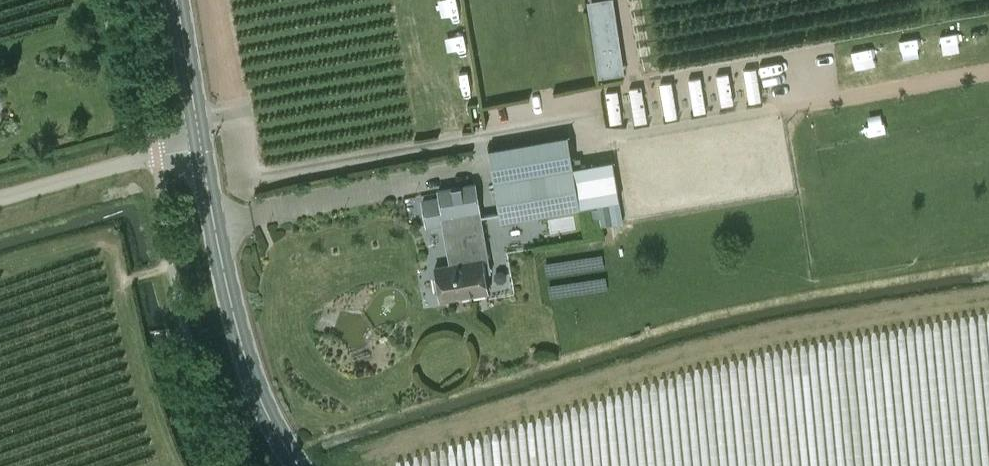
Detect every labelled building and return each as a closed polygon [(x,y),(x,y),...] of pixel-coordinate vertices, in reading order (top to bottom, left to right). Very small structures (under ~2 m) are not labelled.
[(597,21),(604,68),(616,67),(610,20),(597,21)] [(749,102),(762,99),(756,66),(743,68),(749,102)] [(730,71),(716,73),(721,105),(734,103),(730,71)] [(702,75),(689,77),(693,112),(706,110),(702,75)] [(666,118),(678,115),(672,80),(659,82),(666,118)] [(635,123),(648,121),(642,85),(629,87),(635,123)] [(617,89),(604,91),(611,122),(623,120),(617,89)] [(494,180),(501,221),(580,207),(586,237),(604,234),(603,230),(598,206),(589,208),(589,204),(606,202),(610,224),(623,221),(612,160),(572,166),(568,135),(488,148),(494,180)] [(428,226),(444,223),(451,264),(436,266),(441,300),(487,292),(489,292),(484,264),(490,264),(476,183),(439,190),(441,198),(423,200),(428,226)]
